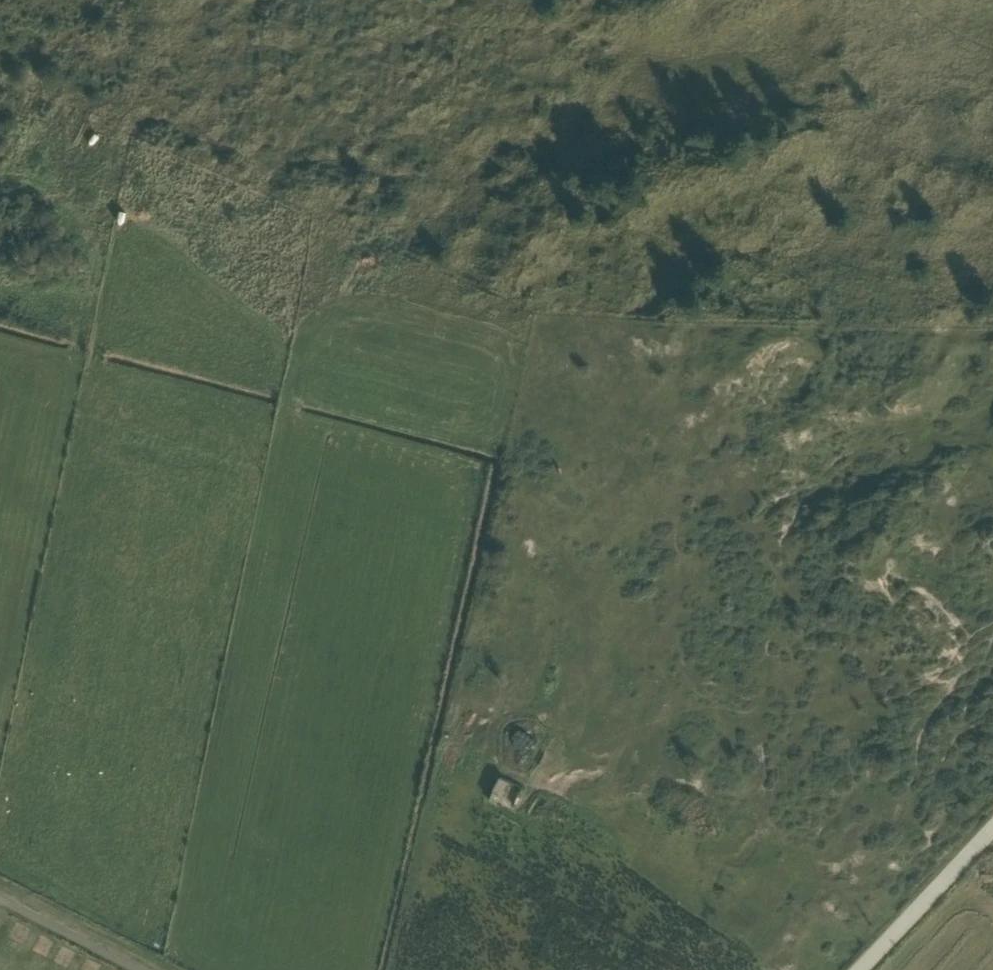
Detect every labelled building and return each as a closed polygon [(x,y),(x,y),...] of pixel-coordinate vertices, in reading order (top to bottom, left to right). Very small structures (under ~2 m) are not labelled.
[(493,790),(516,802),(526,784),(502,772),(493,790)]
